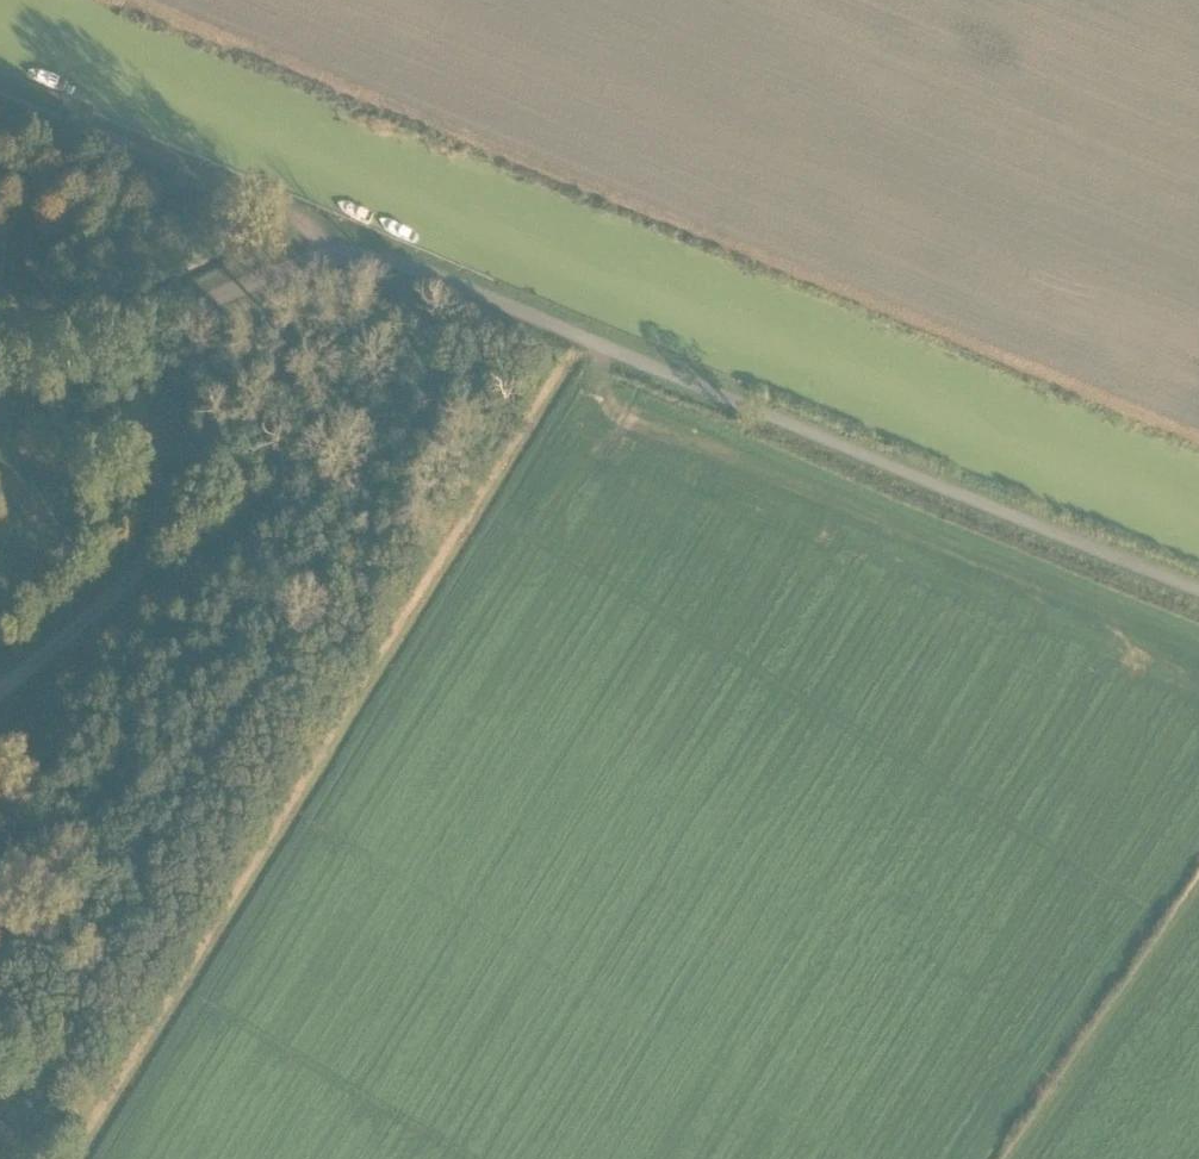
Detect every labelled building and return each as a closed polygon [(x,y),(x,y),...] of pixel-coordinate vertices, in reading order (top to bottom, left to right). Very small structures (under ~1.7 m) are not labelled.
[(59,275),(60,265),(33,264),(33,274),(59,275)]
